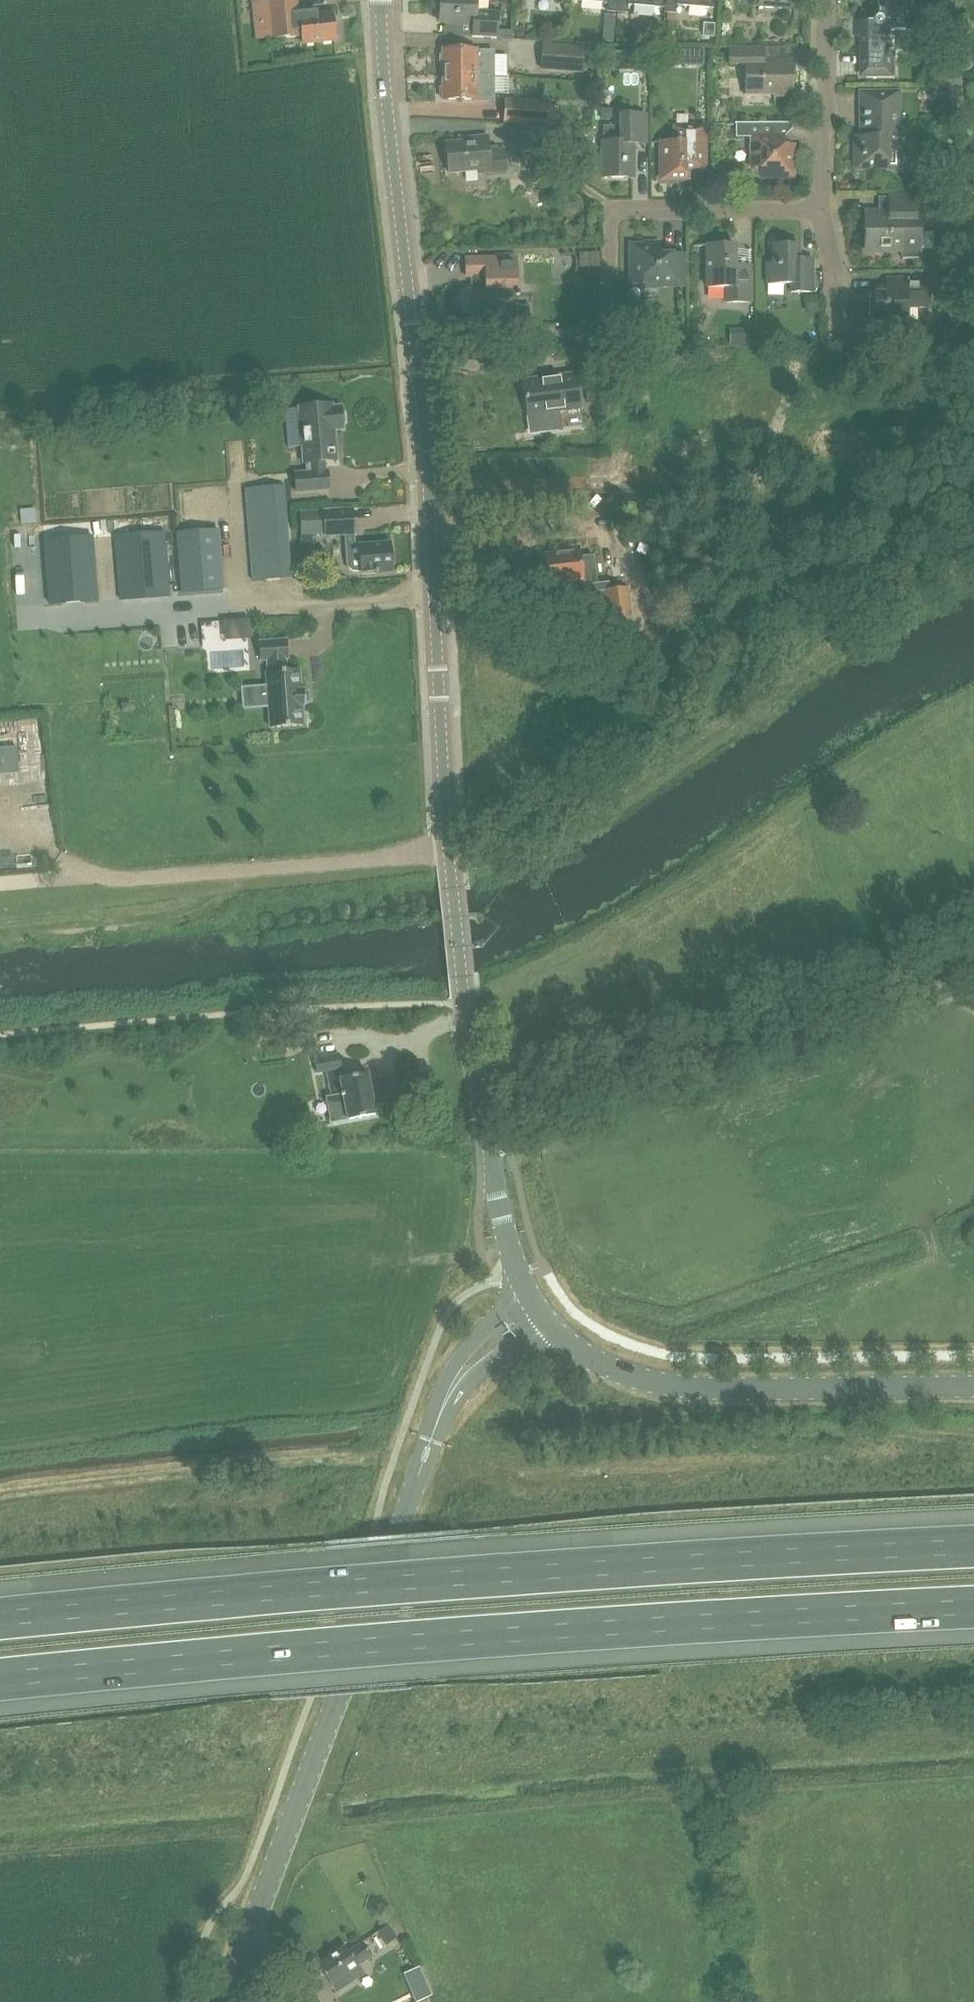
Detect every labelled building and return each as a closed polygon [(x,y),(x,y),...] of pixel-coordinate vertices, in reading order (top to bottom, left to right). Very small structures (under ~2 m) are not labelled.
[(254,13),(256,32),(272,31),(273,39),(301,36),(302,43),(336,40),(336,36),(339,34),(338,27),(335,26),(334,13),(317,15),(317,11),(299,13),(297,0),(254,0),(253,0),(254,13)] [(473,36),(473,37),(497,39),(499,13),(477,12),(478,0),(442,0),(440,22),(474,23),(473,36)] [(618,12),(619,0),(573,0),(608,3),(607,11),(618,12)] [(665,12),(666,0),(619,0),(618,12),(628,13),(629,4),(665,8),(664,12),(665,12)] [(714,0),(666,0),(665,12),(667,12),(675,13),(676,13),(676,5),(714,8),(714,0)] [(877,14),(876,14),(875,15),(874,15),(873,16),(873,17),(872,17),(872,18),(872,20),(853,20),(854,34),(859,34),(859,49),(863,49),(864,76),(893,76),(893,48),(888,48),(888,29),(908,29),(908,1),(892,1),(892,0),(877,0),(877,14)] [(639,7),(639,17),(662,18),(663,9),(639,7)] [(615,19),(607,18),(606,28),(615,28),(615,19)] [(715,23),(704,22),(703,36),(714,37),(715,23)] [(526,37),(526,28),(515,28),(516,38),(526,37)] [(584,45),(544,43),(542,68),(582,70),(584,45)] [(729,46),(729,63),(745,63),(745,93),(773,93),(773,95),(792,95),(792,61),(763,61),(763,46),(729,46)] [(647,67),(647,47),(627,47),(628,51),(613,52),(614,71),(647,70),(647,67)] [(444,50),(444,75),(493,75),(494,75),(493,51),(477,51),(477,50),(444,50)] [(695,68),(695,54),(680,53),(680,68),(695,68)] [(502,79),(513,79),(513,57),(501,58),(502,79)] [(444,100),(476,100),(476,101),(494,101),(494,75),(493,75),(444,75),(444,100)] [(965,109),(961,76),(947,78),(947,75),(936,75),(936,84),(936,93),(949,93),(951,111),(965,109)] [(897,166),(896,92),(860,92),(860,136),(854,136),(854,154),(858,154),(858,167),(897,166)] [(549,125),(550,102),(506,100),(505,123),(549,125)] [(601,141),(601,157),(604,157),(604,177),(632,177),(632,143),(646,143),(646,114),(620,115),(620,126),(603,126),(604,141),(601,141)] [(760,176),(792,176),(792,122),(735,122),(735,137),(751,137),(752,168),(760,176)] [(550,126),(517,129),(520,160),(552,157),(550,126)] [(705,169),(705,126),(674,126),(674,141),(661,141),(661,177),(686,177),(686,169),(705,169)] [(507,170),(505,149),(489,151),(488,135),(463,138),(463,143),(446,145),(448,172),(466,170),(466,174),(507,170)] [(866,251),(901,250),(901,259),(919,258),(919,210),(914,210),(914,196),(897,197),(897,211),(866,211),(866,251)] [(683,285),(683,254),(659,255),(659,242),(645,242),(645,245),(631,245),(631,285),(683,285)] [(751,302),(750,265),(735,265),(734,244),(707,245),(707,287),(726,287),(726,302),(751,302)] [(812,292),(812,263),(798,263),(798,244),(772,244),(772,263),(766,263),(766,284),(790,284),(790,292),(812,292)] [(475,306),(479,306),(480,318),(510,317),(509,305),(517,305),(516,257),(466,259),(466,276),(474,276),(474,289),(473,290),(471,291),(470,291),(469,292),(468,293),(468,294),(467,295),(467,296),(467,298),(467,299),(467,300),(468,301),(468,302),(469,303),(470,304),(471,305),(472,305),(473,306),(474,306),(475,306)] [(954,294),(969,294),(969,274),(954,274),(954,294)] [(927,305),(927,279),(896,279),(896,293),(868,293),(869,320),(906,320),(906,305),(927,305)] [(811,296),(811,312),(820,312),(820,296),(811,296)] [(744,334),(744,343),(754,342),(754,334),(744,334)] [(577,374),(524,381),(529,416),(530,416),(532,434),(563,430),(560,412),(582,409),(577,374)] [(329,488),(327,471),(325,471),(324,461),(337,460),(334,429),(343,428),(341,406),(332,407),(332,404),(300,407),(304,462),(311,462),(312,472),(296,473),(297,491),(329,488)] [(292,577),(291,571),(285,485),(244,488),(252,581),(292,577)] [(391,544),(356,546),(355,532),(353,509),(301,512),(302,520),(324,519),(325,535),(345,534),(347,563),(349,568),(352,571),(357,572),(361,572),(361,573),(393,570),(391,544)] [(220,529),(177,532),(182,592),(224,589),(220,529)] [(164,530),(116,534),(121,599),(169,595),(164,530)] [(92,536),(44,540),(49,605),(97,601),(92,536)] [(596,571),(594,555),(582,557),(581,548),(558,550),(559,555),(544,556),(545,563),(542,567),(543,577),(547,580),(547,584),(566,582),(567,585),(585,583),(585,585),(597,583),(596,571)] [(661,632),(646,634),(642,586),(628,587),(629,589),(603,591),(605,613),(608,613),(612,642),(609,642),(611,665),(637,663),(637,661),(665,658),(661,632)] [(241,628),(242,639),(251,638),(250,619),(224,620),(224,628),(241,628)] [(288,658),(287,640),(259,642),(260,660),(268,659),(268,671),(266,672),(267,686),(262,686),(263,706),(268,706),(270,727),(303,725),(302,704),(306,704),(304,689),(301,690),(299,669),(286,670),(285,658),(288,658)] [(122,703),(122,711),(131,711),(130,702),(122,703)] [(16,747),(0,748),(0,773),(18,772),(16,747)] [(280,1034),(283,1048),(296,1047),(294,1032),(280,1034)] [(332,1097),(327,1098),(332,1122),(375,1114),(367,1072),(344,1076),(339,1054),(314,1058),(317,1072),(327,1070),(329,1084),(328,1084),(328,1088),(330,1088),(332,1097)] [(377,1931),(386,1945),(398,1937),(388,1923),(377,1931)] [(372,1955),(363,1941),(349,1950),(345,1945),(318,1964),(337,1991),(364,1973),(358,1964),(372,1955)] [(422,1973),(409,1978),(418,1999),(430,1994),(422,1973)]
